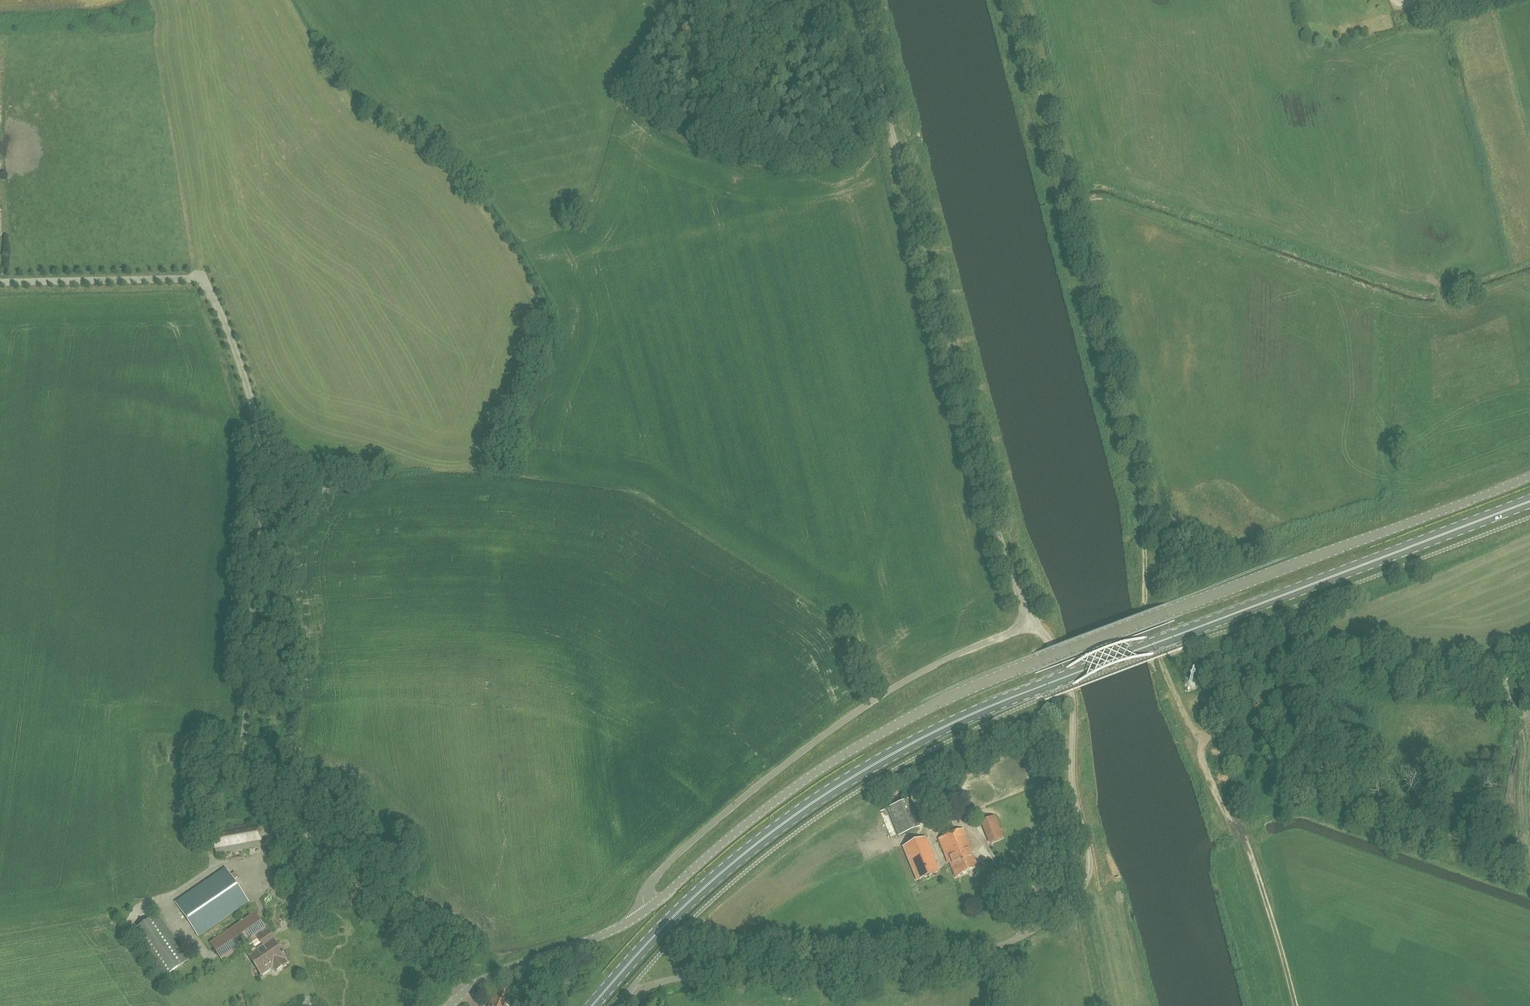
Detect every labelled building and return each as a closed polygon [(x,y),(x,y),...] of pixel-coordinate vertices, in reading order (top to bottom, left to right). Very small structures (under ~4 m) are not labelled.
[(995,817),(983,821),(991,842),(1003,838),(995,817)] [(217,853),(260,845),(256,823),(213,830),(217,853)] [(956,877),(978,867),(973,857),(975,856),(963,829),(939,839),(950,868),(952,867),(956,877)] [(940,871),(926,836),(903,845),(916,880),(940,871)] [(198,935),(242,906),(248,901),(225,868),(175,902),(198,935)] [(262,975),(273,968),(274,971),(287,962),(285,959),(286,958),(255,913),(210,943),(222,960),(258,936),(265,946),(249,957),(262,975)] [(163,977),(187,960),(156,915),(132,932),(163,977)] [(497,985),(488,1005),(509,1005),(506,1005),(509,1000),(512,1001),(516,994),(497,985)]
